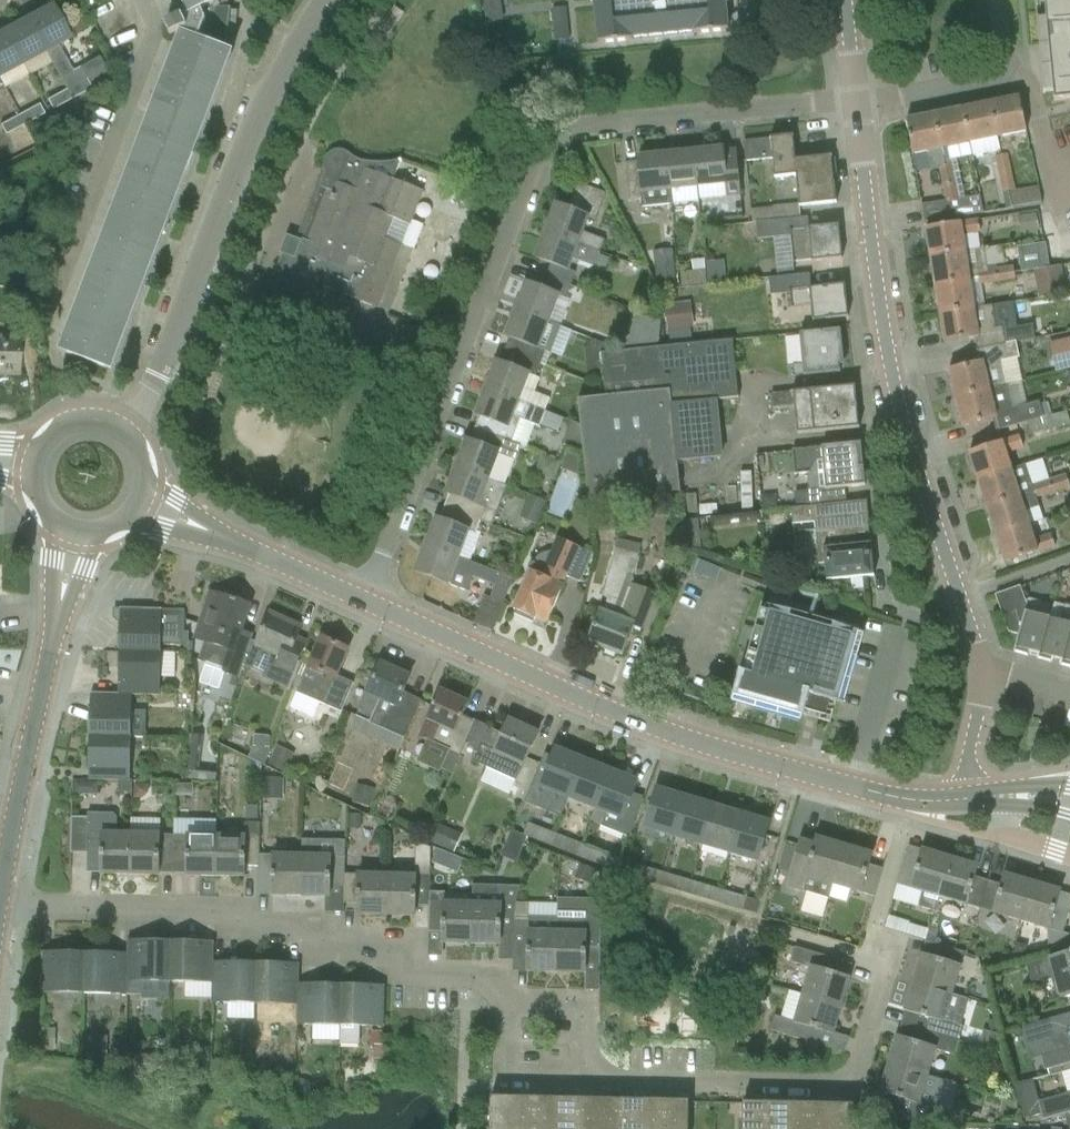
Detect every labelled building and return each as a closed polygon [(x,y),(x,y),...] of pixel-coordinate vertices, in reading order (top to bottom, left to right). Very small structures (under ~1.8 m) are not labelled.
[(189,0),(192,7),(195,14),(188,17),(187,16),(165,26),(167,29),(170,35),(180,31),(181,34),(187,36),(67,354),(108,369),(228,52),(226,51),(231,10),(227,0),(188,0),(189,0)] [(488,18),(504,14),(501,0),(483,0),(488,18)] [(725,0),(594,0),(597,32),(632,28),(631,26),(692,20),(693,22),(727,19),(725,0)] [(1045,5),(1046,20),(1048,39),(1049,44),(1052,78),(1054,102),(1065,101),(1069,100),(1069,0),(1044,0),(1045,5)] [(67,89),(72,101),(90,92),(89,91),(110,79),(103,63),(102,64),(99,57),(72,72),(58,45),(70,39),(52,6),(50,8),(27,20),(44,52),(46,52),(61,80),(67,89)] [(554,7),(553,39),(568,39),(569,8),(554,7)] [(388,36),(404,14),(395,8),(379,29),(388,36)] [(44,52),(27,20),(4,33),(22,65),(44,52)] [(0,35),(0,79),(5,87),(27,75),(22,65),(4,33),(0,35)] [(498,51),(500,64),(518,62),(516,49),(498,51)] [(72,101),(67,89),(47,100),(52,111),(72,101)] [(1020,98),(991,103),(998,137),(1027,131),(1020,98)] [(1000,149),(997,137),(998,137),(991,103),(963,109),(973,155),(1000,149)] [(21,114),(26,124),(44,114),(39,105),(21,114)] [(951,160),(973,155),(963,109),(935,115),(942,149),(946,167),(940,169),(943,185),(956,183),(952,166),(951,160)] [(21,114),(0,125),(0,126),(5,136),(26,124),(21,114)] [(906,121),(913,155),(927,152),(931,171),(940,169),(946,167),(942,149),(935,115),(906,121)] [(772,207),(773,221),(801,218),(800,207),(837,203),(835,184),(831,159),(832,159),(832,157),(796,161),(793,138),(794,138),(794,136),(771,139),(744,142),(746,163),(773,159),(775,178),(797,176),(800,204),(772,207)] [(727,198),(741,196),(737,151),(723,153),(723,148),(695,151),(698,187),(699,187),(700,200),(727,197),(727,198)] [(402,246),(386,240),(393,219),(410,225),(423,191),(394,181),(401,163),(402,162),(401,160),(399,161),(383,163),(367,161),(352,156),(347,152),(339,150),(332,152),(327,157),(324,163),(324,170),(325,173),(320,186),(317,185),(309,206),(296,241),(290,238),(284,254),(290,256),(284,273),(349,298),(378,309),(402,246)] [(667,154),(672,205),(699,202),(697,187),(698,187),(695,151),(667,154)] [(629,201),(641,200),(642,208),(672,205),(667,154),(638,157),(639,162),(625,164),(629,201)] [(999,174),(1011,172),(1007,154),(995,157),(999,174)] [(1038,186),(1015,190),(1011,172),(999,174),(1007,209),(1041,204),(1038,186)] [(960,201),(959,199),(956,183),(943,185),(947,201),(922,205),(925,222),(957,216),(954,203),(960,201)] [(556,205),(546,231),(600,252),(604,240),(589,235),(594,221),(589,219),(589,218),(596,220),(605,194),(578,184),(573,198),(577,199),(572,211),(556,205)] [(980,195),(959,199),(960,201),(954,203),(957,216),(983,212),(980,195)] [(1040,230),(1038,215),(1020,217),(1022,233),(1029,232),(1030,239),(1039,238),(1038,231),(1040,230)] [(759,240),(774,238),(791,237),(793,263),(812,261),(812,263),(843,260),(839,225),(810,228),(809,217),(801,218),(773,221),(757,222),(759,240)] [(979,220),(926,229),(931,257),(966,252),(963,236),(981,233),(979,220)] [(573,259),(594,267),(600,252),(546,231),(536,258),(552,264),(547,277),(570,286),(575,273),(569,270),(573,259)] [(1049,268),(1045,244),(1044,244),(1018,248),(1021,272),(1049,268)] [(966,252),(931,257),(935,286),(980,279),(979,273),(989,272),(987,262),(987,263),(985,249),(966,252)] [(673,250),(654,251),(657,282),(676,280),(673,250)] [(609,259),(600,256),(596,265),(606,269),(609,259)] [(724,258),(707,262),(712,282),(728,278),(724,258)] [(1033,271),(1038,299),(1066,295),(1061,267),(1033,271)] [(996,271),(999,283),(1016,280),(1014,268),(996,271)] [(705,270),(680,273),(681,287),(707,284),(705,270)] [(980,279),(935,286),(940,314),(985,307),(981,285),(999,283),(996,271),(989,272),(979,273),(980,279)] [(813,321),(849,318),(845,285),(811,288),(810,274),(769,278),(771,295),(791,293),(792,309),(812,307),(813,321)] [(516,310),(549,323),(559,296),(565,298),(570,286),(547,277),(542,289),(526,283),(516,310)] [(691,303),(664,306),(668,331),(669,331),(670,343),(692,340),(690,328),(694,328),(691,303)] [(944,343),(975,338),(977,350),(1006,344),(1004,326),(996,327),(992,305),(985,307),(940,314),(944,343)] [(510,338),(505,351),(541,364),(545,352),(550,354),(560,327),(549,323),(516,310),(506,337),(510,338)] [(641,318),(638,344),(657,346),(660,320),(641,318)] [(803,365),(793,366),(794,377),(841,372),(841,371),(840,371),(839,357),(844,357),(841,330),(800,334),(803,365)] [(586,365),(602,363),(601,354),(614,352),(614,348),(592,339),(584,351),(586,365)] [(1058,372),(1069,369),(1069,339),(1051,344),(1058,372)] [(17,374),(17,340),(0,340),(0,374),(17,374)] [(602,363),(606,397),(670,391),(672,404),(716,400),(740,398),(734,340),(614,352),(601,354),(602,363)] [(949,370),(956,398),(989,390),(1007,386),(1003,369),(1004,369),(1002,361),(1019,358),(1015,342),(1006,344),(977,350),(979,363),(949,370)] [(566,374),(541,364),(505,351),(500,363),(496,362),(486,388),(519,401),(546,411),(550,398),(534,393),(540,379),(561,386),(566,374)] [(1000,431),(1023,423),(1052,415),(1048,402),(1040,404),(1039,402),(1027,406),(1021,383),(1007,386),(1007,385),(1007,386),(989,390),(956,398),(963,427),(997,419),(1000,431)] [(860,429),(856,387),(771,394),(772,408),(794,407),(797,435),(860,429)] [(480,417),(475,429),(511,442),(526,448),(535,425),(540,427),(546,411),(519,401),(486,388),(476,415),(480,417)] [(589,501),(605,499),(680,492),(677,462),(722,457),(716,400),(672,404),(670,391),(606,397),(579,400),(589,501)] [(564,418),(546,411),(540,427),(558,433),(564,418)] [(466,440),(456,467),(491,480),(499,456),(515,462),(521,447),(511,442),(475,429),(470,442),(466,440)] [(582,440),(566,434),(561,446),(583,455),(582,440)] [(1020,436),(969,453),(978,480),(1011,470),(1011,469),(1006,453),(1023,447),(1020,436)] [(795,475),(808,473),(810,507),(847,504),(845,488),(865,486),(864,468),(859,468),(858,460),(857,446),(862,446),(861,444),(839,446),(793,450),(795,475)] [(561,463),(542,455),(535,474),(553,481),(561,463)] [(1026,465),(1011,469),(1011,470),(978,480),(987,508),(1035,492),(1033,486),(1026,465)] [(457,498),(452,510),(481,521),(492,525),(507,486),(491,480),(456,467),(446,494),(457,498)] [(741,473),(742,510),(753,510),(752,473),(741,473)] [(1066,475),(1049,480),(1053,492),(1069,486),(1066,475)] [(1049,480),(1033,486),(1035,492),(987,508),(996,535),(1029,524),(1025,512),(1040,507),(1036,497),(1053,492),(1049,480)] [(530,493),(520,516),(537,523),(547,500),(530,493)] [(698,514),(697,495),(687,495),(688,514),(698,514)] [(764,510),(778,509),(776,495),(763,496),(764,510)] [(847,504),(810,507),(791,509),(793,524),(815,522),(819,564),(825,563),(827,581),(874,577),(871,544),(850,546),(849,535),(866,534),(865,527),(869,526),(867,502),(847,504)] [(591,504),(593,522),(607,521),(605,503),(591,504)] [(436,518),(426,545),(471,562),(481,533),(477,531),(481,521),(452,510),(448,523),(436,518)] [(684,521),(687,552),(701,551),(698,520),(684,521)] [(1034,540),(1029,524),(996,535),(1005,563),(1055,547),(1051,535),(1034,540)] [(537,615),(548,620),(568,577),(580,582),(592,553),(557,538),(551,551),(542,553),(538,556),(534,563),(532,562),(529,567),(531,568),(529,571),(531,572),(514,609),(517,611),(515,615),(533,623),(537,615)] [(632,583),(642,546),(618,539),(603,598),(609,599),(605,614),(600,612),(589,642),(605,649),(605,650),(617,655),(617,653),(622,655),(633,626),(646,632),(660,594),(632,583)] [(513,578),(471,562),(426,545),(416,572),(468,592),(473,577),(495,585),(491,598),(504,602),(513,578)] [(1030,652),(1038,655),(1047,618),(1025,612),(1026,607),(1025,601),(1020,586),(995,595),(1009,633),(1019,636),(1014,653),(1028,657),(1030,652)] [(219,689),(225,671),(240,676),(252,641),(239,637),(250,605),(224,597),(225,596),(211,591),(196,638),(205,641),(199,661),(207,664),(200,683),(219,689)] [(860,626),(859,626),(859,627),(814,614),(816,608),(770,594),(767,605),(754,651),(749,650),(743,672),(740,671),(733,697),(803,717),(807,705),(822,709),(825,699),(839,703),(860,632),(859,632),(860,626)] [(1061,661),(1069,629),(1069,606),(1064,605),(1064,606),(1053,603),(1049,618),(1047,618),(1038,655),(1037,659),(1051,663),(1052,659),(1061,661)] [(120,652),(162,653),(162,646),(184,646),(185,610),(162,610),(121,609),(115,609),(115,619),(117,622),(121,622),(121,652),(120,652)] [(297,640),(301,629),(270,615),(257,646),(273,653),(262,678),(291,692),(300,663),(299,662),(307,644),(297,640)] [(1061,661),(1060,665),(1069,668),(1069,629),(1061,661)] [(337,676),(349,649),(322,638),(313,658),(309,667),(301,663),(292,688),(298,691),(291,707),(314,717),(320,703),(342,712),(354,683),(337,676)] [(128,694),(120,694),(120,695),(133,695),(133,696),(161,697),(162,653),(120,652),(120,653),(121,653),(120,684),(128,684),(128,694)] [(404,738),(412,721),(421,701),(403,693),(410,677),(380,664),(357,717),(404,738)] [(453,773),(460,757),(465,746),(475,721),(463,716),(469,703),(440,690),(431,711),(419,738),(448,751),(441,768),(453,773)] [(120,695),(120,694),(91,694),(91,695),(100,695),(100,706),(92,706),(91,737),(90,737),(90,738),(132,738),(133,696),(133,695),(120,695)] [(476,722),(475,721),(465,746),(478,752),(474,761),(516,780),(523,765),(524,766),(538,734),(509,721),(503,734),(489,728),(489,727),(476,721),(476,722)] [(203,736),(192,734),(186,779),(216,783),(219,771),(200,769),(203,736)] [(254,736),(253,747),(269,748),(270,736),(254,736)] [(89,781),(119,781),(131,781),(132,738),(90,738),(91,738),(89,779),(89,781)] [(568,799),(583,761),(556,750),(542,786),(536,802),(548,806),(554,794),(568,799)] [(286,773),(293,759),(275,751),(268,765),(286,773)] [(595,810),(610,772),(583,761),(568,799),(595,810)] [(602,828),(630,838),(642,800),(632,796),(638,782),(610,772),(595,810),(590,823),(602,828)] [(265,778),(265,799),(284,799),(284,792),(284,782),(284,778),(265,778)] [(131,781),(119,781),(119,791),(132,792),(132,781),(131,781)] [(84,792),(84,782),(75,782),(75,795),(80,795),(84,792)] [(134,784),(134,799),(143,799),(149,793),(149,784),(134,784)] [(195,797),(195,784),(177,784),(177,797),(195,797)] [(376,789),(357,784),(353,802),(372,807),(376,789)] [(674,836),(686,799),(657,790),(646,828),(674,836)] [(713,807),(686,799),(674,836),(702,844),(713,807)] [(246,807),(246,821),(259,821),(259,807),(246,807)] [(730,852),(741,815),(713,807),(702,844),(730,852)] [(118,817),(114,813),(88,813),(87,872),(88,872),(88,863),(102,863),(101,874),(130,875),(131,834),(118,834),(118,817)] [(351,815),(350,829),(363,829),(363,815),(351,815)] [(758,861),(769,823),(741,815),(730,852),(758,861)] [(260,855),(261,823),(245,822),(245,837),(217,837),(216,877),(245,877),(245,867),(259,867),(260,867),(260,855)] [(462,834),(436,823),(428,841),(454,852),(462,834)] [(549,846),(555,833),(528,823),(527,837),(549,846)] [(512,831),(508,840),(524,846),(527,837),(512,831)] [(174,835),(131,834),(130,875),(159,875),(160,865),(173,865),(173,875),(174,835)] [(217,837),(174,835),(173,875),(174,875),(174,865),(187,865),(187,876),(216,877),(217,837)] [(802,835),(792,873),(787,888),(801,892),(802,891),(829,899),(833,885),(845,847),(817,838),(814,849),(801,845),(803,836),(802,835)] [(582,844),(564,837),(559,850),(577,856),(582,844)] [(266,855),(260,855),(260,867),(259,867),(258,894),(259,894),(259,885),(273,885),(272,896),(301,896),(303,839),(302,839),(302,856),(266,855)] [(345,886),(345,875),(345,857),(346,840),(303,839),(301,896),(330,897),(331,886),(344,886),(345,886)] [(416,905),(429,906),(430,906),(431,893),(432,848),(416,841),(415,877),(387,876),(386,916),(416,916),(416,905)] [(582,844),(577,856),(619,873),(624,860),(582,844)] [(785,845),(777,871),(787,874),(795,848),(785,845)] [(833,885),(850,890),(875,898),(883,869),(869,865),(872,855),(845,847),(833,885)] [(939,898),(951,859),(923,850),(919,861),(907,857),(909,848),(908,847),(897,885),(921,892),(918,903),(921,908),(935,911),(939,898)] [(433,863),(445,868),(450,855),(438,850),(433,863)] [(980,910),(989,881),(975,877),(978,867),(951,859),(939,898),(980,910)] [(592,885),(597,870),(580,864),(575,878),(592,885)] [(633,878),(660,885),(664,872),(637,865),(633,878)] [(691,881),(664,872),(660,885),(687,893),(691,881)] [(386,916),(387,876),(345,875),(345,886),(344,886),(343,913),(344,913),(345,904),(358,904),(357,915),(386,916)] [(1002,885),(989,881),(980,910),(1021,922),(1033,883),(1005,875),(1002,885)] [(719,889),(691,881),(687,893),(715,902),(719,889)] [(1058,902),(1061,891),(1033,883),(1021,922),(1063,935),(1069,910),(1069,905),(1058,902)] [(473,903),(472,944),(501,945),(501,934),(514,934),(516,934),(516,921),(517,906),(521,886),(473,885),(473,903)] [(761,901),(719,889),(715,902),(757,914),(761,901)] [(447,894),(431,893),(430,906),(429,906),(428,943),(429,943),(429,932),(443,933),(443,943),(472,944),(473,903),(446,903),(447,894)] [(909,932),(912,921),(889,914),(886,926),(909,932)] [(516,934),(514,934),(513,970),(514,970),(515,961),(528,961),(528,972),(558,972),(559,919),(530,918),(530,921),(516,921),(516,934)] [(559,919),(558,972),(586,973),(586,962),(600,963),(602,920),(559,919)] [(142,983),(171,983),(172,942),(172,941),(170,941),(171,942),(140,941),(140,949),(129,949),(129,940),(128,940),(128,954),(128,982),(128,995),(142,996),(142,983)] [(203,943),(172,942),(171,983),(212,984),(213,984),(214,962),(215,942),(213,942),(213,951),(202,951),(203,943)] [(964,953),(927,942),(927,943),(936,946),(932,959),(922,955),(913,983),(969,1000),(969,999),(952,994),(964,953)] [(1012,960),(1025,956),(1029,945),(1017,942),(1014,953),(1012,960)] [(803,995),(842,1007),(850,979),(839,976),(843,962),(795,948),(791,962),(811,967),(803,995)] [(41,994),(85,994),(85,953),(85,954),(54,953),(54,961),(43,961),(43,952),(42,952),(41,994)] [(128,995),(128,982),(128,954),(127,963),(117,963),(117,954),(86,954),(86,953),(85,953),(85,994),(128,995)] [(1062,956),(1051,959),(1055,973),(1040,978),(1048,1004),(1069,997),(1069,954),(1062,956)] [(212,1004),(256,1005),(257,963),(256,963),(256,964),(225,963),(225,972),(214,971),(214,962),(213,984),(212,984),(212,1004)] [(257,963),(256,1005),(297,1006),(298,1006),(299,984),(300,964),(299,964),(298,973),(288,973),(288,965),(257,964),(257,963)] [(969,1000),(913,983),(905,1011),(916,1014),(912,1027),(903,1024),(902,1025),(959,1042),(963,1026),(961,1026),(969,1000)] [(299,993),(299,984),(298,1006),(297,1006),(297,1026),(341,1027),(342,985),(341,985),(341,986),(310,985),(310,993),(299,993)] [(342,985),(341,1027),(340,1044),(360,1044),(361,1027),(384,1028),(385,986),(384,986),(384,995),(373,995),(373,986),(342,986),(342,985)] [(816,1055),(819,1045),(828,1048),(829,1047),(819,1044),(823,1032),(833,1035),(842,1007),(803,995),(795,1022),(775,1015),(770,1031),(805,1041),(802,1051),(816,1055)] [(959,1042),(902,1025),(911,1028),(908,1041),(897,1037),(889,1065),(946,1082),(928,1076),(936,1049),(955,1055),(959,1042)] [(44,1029),(44,1050),(57,1051),(58,1030),(44,1029)] [(1069,1071),(1069,1043),(1067,1032),(1039,1042),(1042,1054),(1049,1077),(1069,1071)] [(383,1045),(375,1045),(375,1059),(383,1059),(383,1045)] [(887,1109),(877,1106),(872,1121),(898,1124),(900,1115),(915,1120),(916,1118),(934,1123),(946,1082),(889,1065),(881,1093),(891,1096),(887,1109)] [(315,1084),(300,1080),(297,1090),(312,1094),(315,1084)] [(1041,1102),(1035,1081),(1019,1086),(1028,1119),(1042,1115),(1044,1122),(1066,1116),(1067,1122),(1069,1121),(1069,1094),(1041,1102)] [(491,1128),(514,1128),(515,1098),(513,1098),(513,1099),(494,1099),(494,1098),(491,1098),(491,1128)] [(515,1098),(514,1128),(536,1128),(536,1099),(535,1099),(535,1100),(515,1099),(515,1098)] [(536,1099),(536,1128),(557,1128),(558,1099),(556,1099),(556,1100),(537,1100),(537,1099),(536,1099)] [(558,1099),(557,1128),(579,1128),(579,1100),(578,1100),(578,1101),(559,1100),(559,1099),(558,1099)] [(579,1100),(579,1128),(600,1128),(601,1100),(600,1100),(600,1101),(581,1101),(581,1100),(579,1100)] [(601,1100),(600,1128),(622,1128),(622,1101),(622,1102),(602,1101),(602,1100),(601,1100)] [(622,1128),(643,1128),(644,1101),(643,1101),(643,1102),(624,1102),(624,1101),(622,1101),(622,1128)] [(644,1101),(643,1128),(665,1128),(665,1101),(665,1103),(646,1102),(646,1101),(644,1101)] [(665,1101),(665,1128),(689,1128),(689,1102),(687,1102),(687,1103),(668,1103),(668,1102),(665,1101)] [(767,1104),(765,1104),(765,1105),(746,1104),(746,1103),(744,1103),(743,1128),(767,1128),(767,1104)] [(727,1114),(727,1104),(717,1104),(717,1114),(727,1114)] [(767,1104),(767,1128),(788,1128),(788,1104),(787,1104),(787,1105),(768,1105),(768,1104),(767,1104)] [(788,1128),(809,1128),(810,1105),(809,1105),(809,1106),(789,1105),(789,1104),(788,1104),(788,1128)] [(809,1128),(830,1128),(831,1105),(830,1105),(830,1106),(811,1106),(811,1105),(810,1105),(809,1128)] [(831,1105),(830,1128),(854,1128),(855,1105),(852,1105),(852,1107),(833,1106),(833,1105),(831,1105)]
